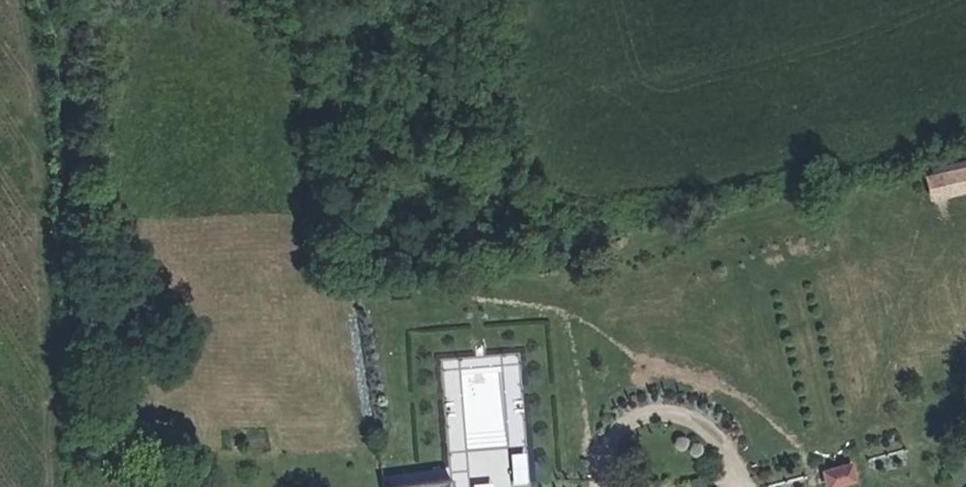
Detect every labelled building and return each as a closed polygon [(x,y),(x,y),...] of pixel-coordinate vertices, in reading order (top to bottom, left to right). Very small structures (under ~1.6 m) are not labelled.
[(931,168),(934,195),(965,191),(965,164),(931,168)] [(862,478),(857,459),(826,468),(832,486),(833,486),(862,478)]
